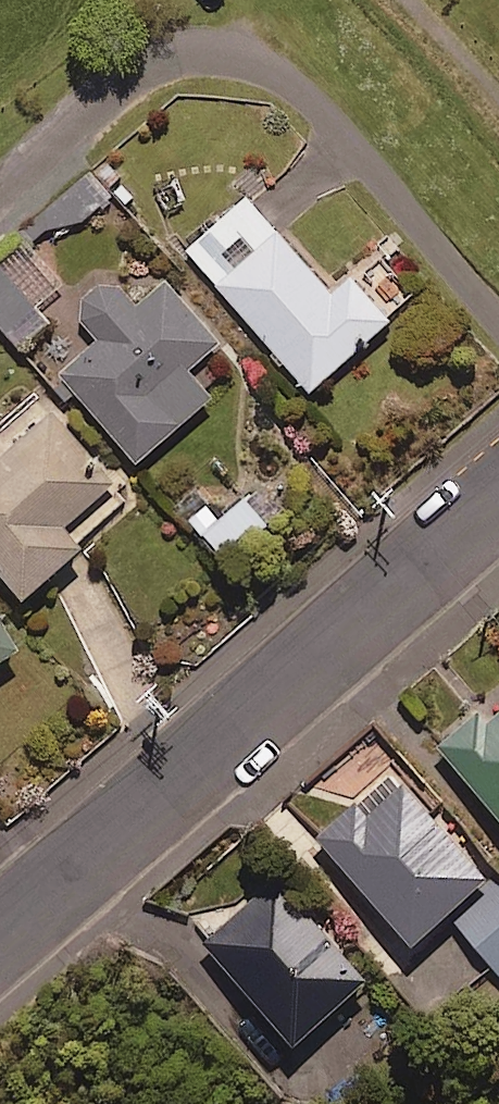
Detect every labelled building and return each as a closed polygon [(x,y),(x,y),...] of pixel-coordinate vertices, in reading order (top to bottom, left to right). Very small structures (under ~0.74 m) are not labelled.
[(336,301),(251,201),(189,254),(312,399),(394,329),(356,285),(336,301)] [(2,273),(0,274),(0,326),(25,355),(53,331),(2,273)] [(139,312),(116,284),(80,315),(106,345),(64,381),(141,471),(214,408),(189,379),(219,352),(166,290),(139,312)] [(55,418),(0,467),(0,577),(30,611),(85,562),(76,552),(130,504),(55,418)] [(271,535),(249,507),(220,530),(207,514),(192,526),(228,570),(271,535)] [(25,663),(0,626),(0,680),(25,663)] [(480,711),(475,705),(437,736),(498,810),(498,695),(480,711)] [(407,930),(482,864),(393,770),(356,806),(349,798),(314,831),(407,930)] [(360,969),(271,872),(200,936),(290,1034),(360,969)] [(457,924),(498,968),(498,887),(457,924)]
